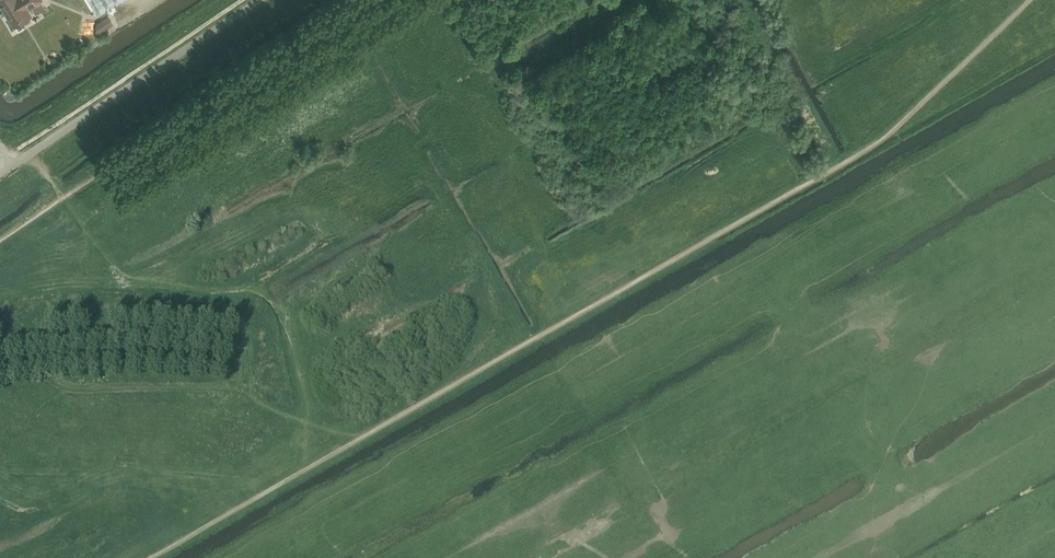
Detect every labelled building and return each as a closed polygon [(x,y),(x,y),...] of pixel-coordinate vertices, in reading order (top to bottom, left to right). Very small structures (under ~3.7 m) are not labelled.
[(6,13),(8,14),(15,25),(31,15),(26,8),(39,0),(0,0),(4,8),(4,10),(6,13)] [(98,13),(119,0),(90,0),(98,13)] [(97,34),(97,23),(86,22),(85,33),(97,34)]
